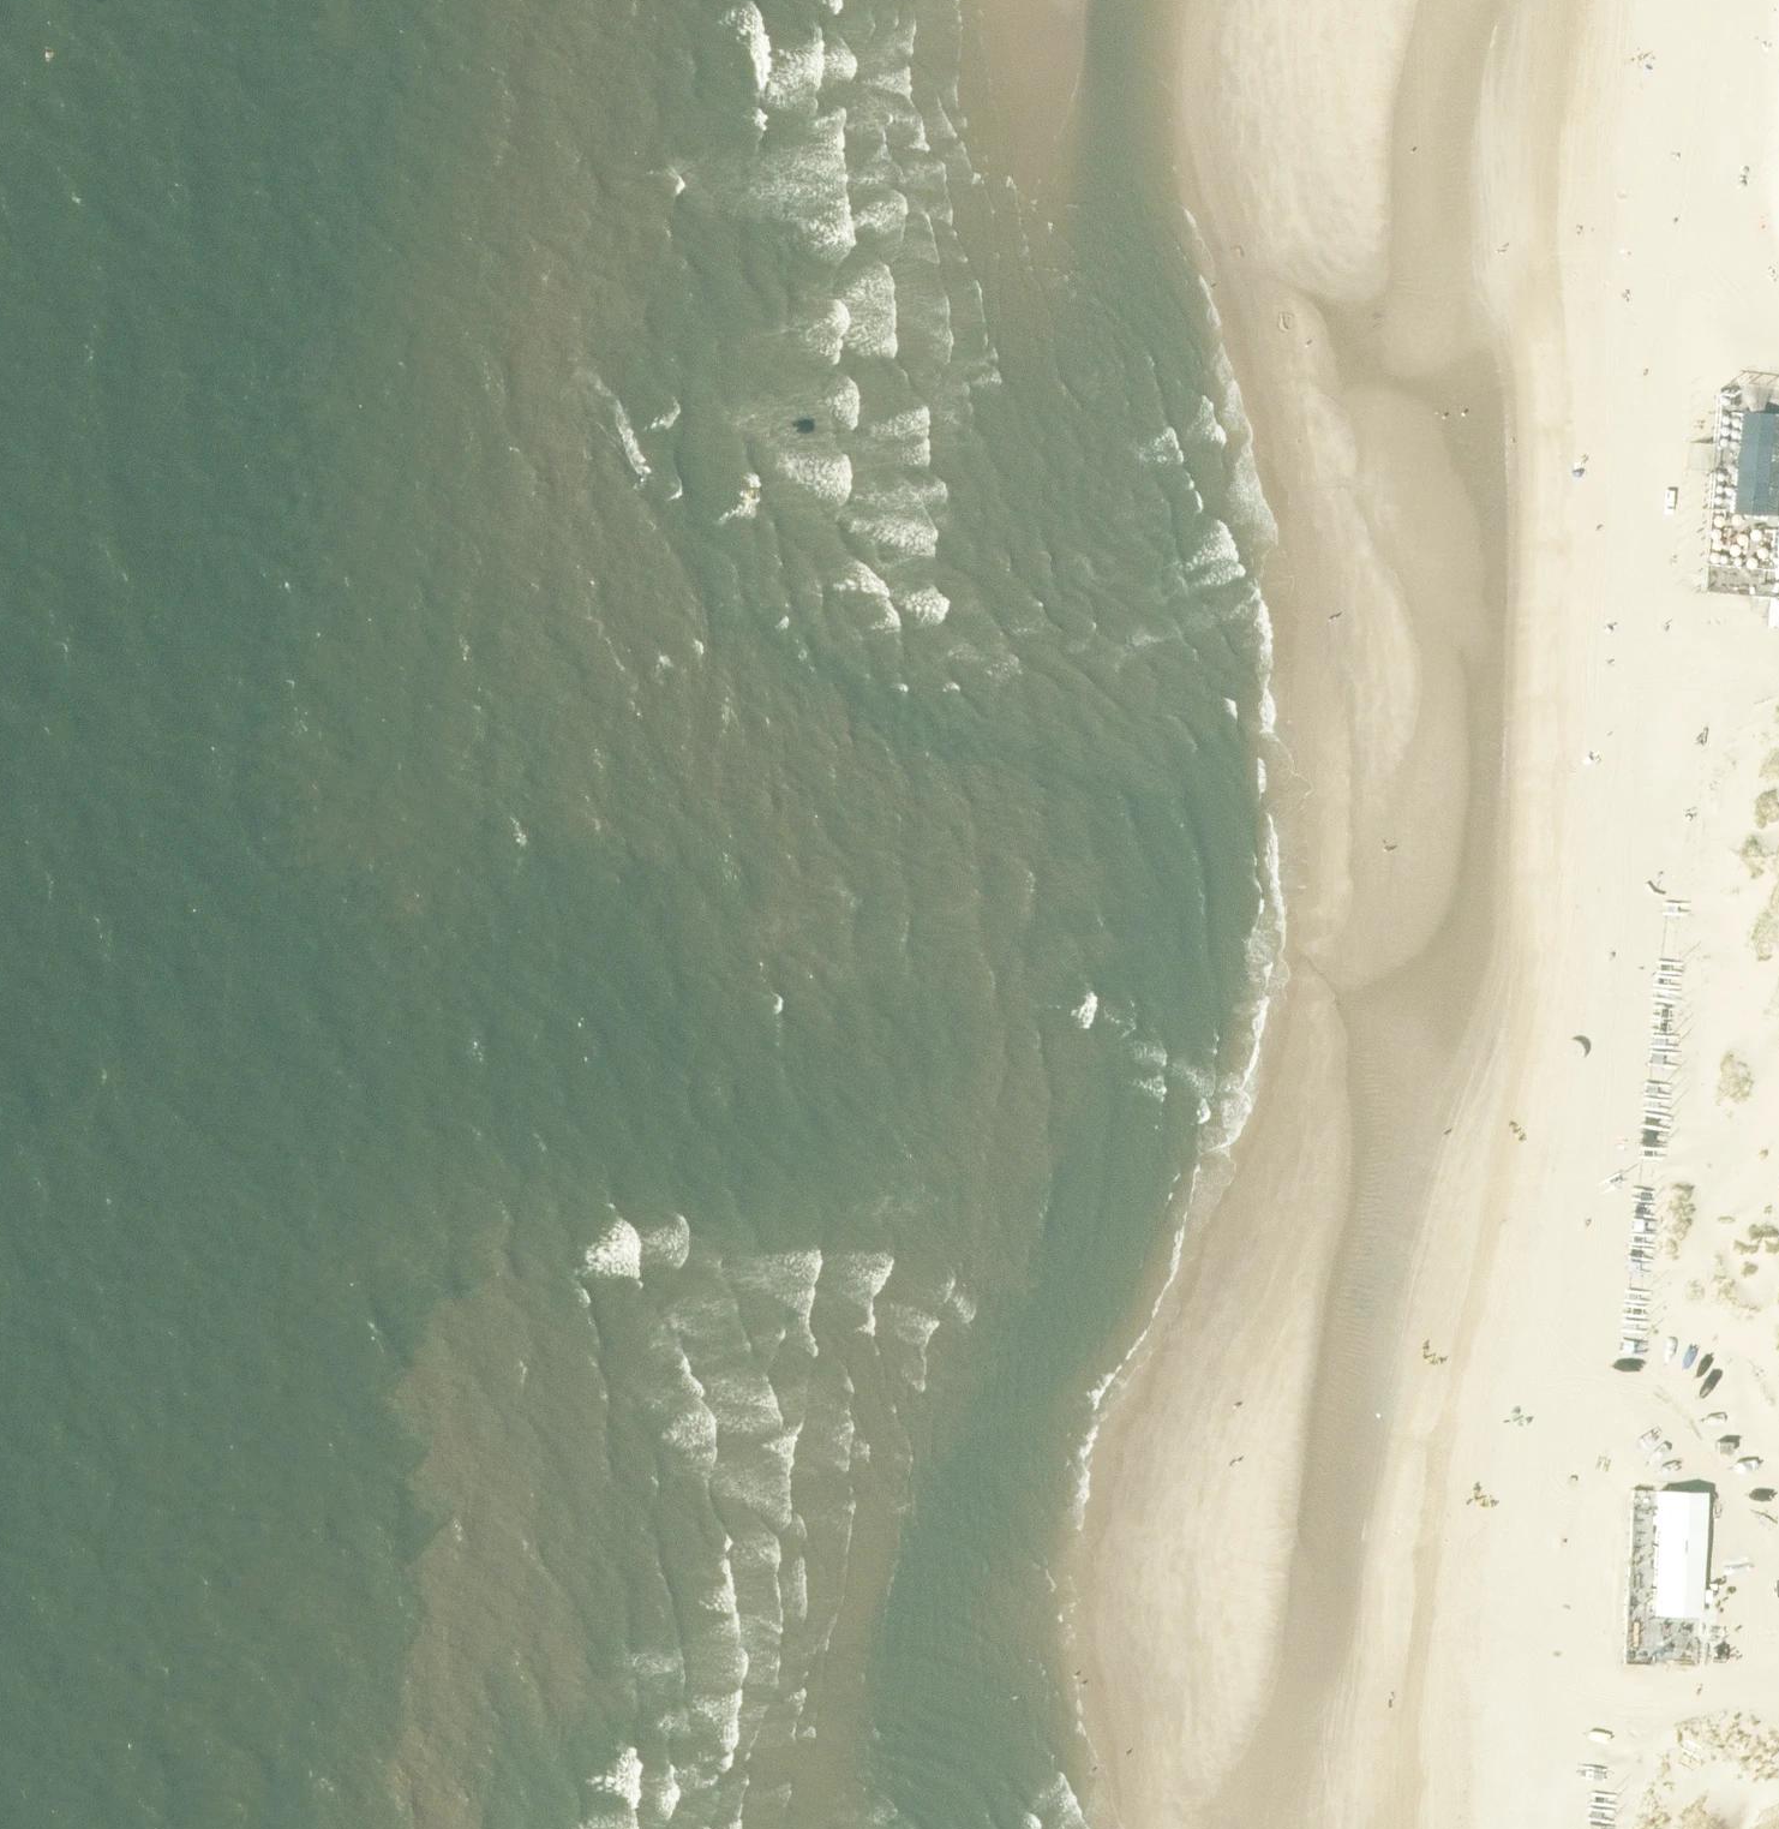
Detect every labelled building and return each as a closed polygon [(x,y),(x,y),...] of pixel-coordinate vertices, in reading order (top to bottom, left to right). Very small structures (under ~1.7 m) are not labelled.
[(1734,414),(1725,512),(1778,517),(1778,415),(1763,413),(1763,416),(1734,414)] [(1731,973),(1727,1035),(1778,1039),(1778,977),(1731,973)] [(1648,1613),(1698,1615),(1702,1491),(1652,1490),(1648,1613)]
